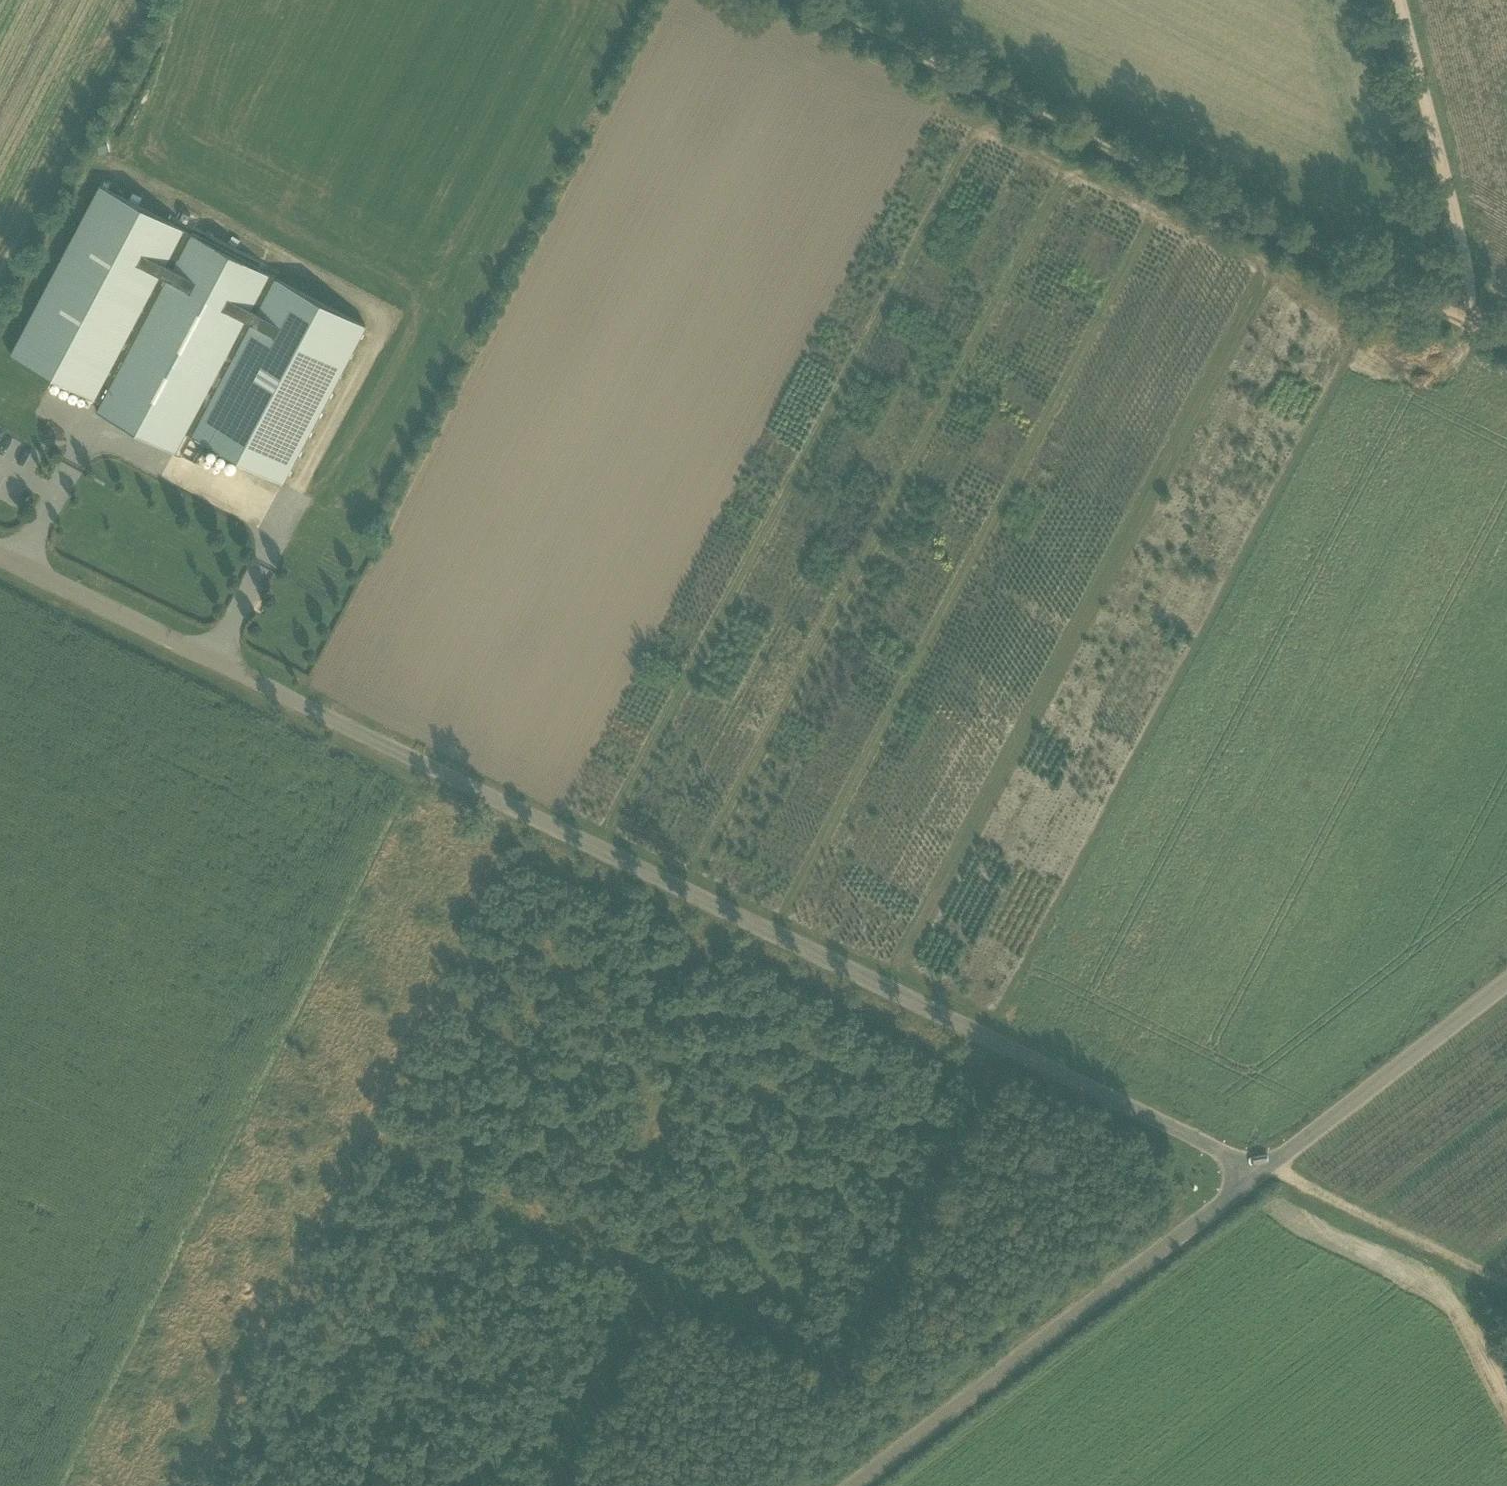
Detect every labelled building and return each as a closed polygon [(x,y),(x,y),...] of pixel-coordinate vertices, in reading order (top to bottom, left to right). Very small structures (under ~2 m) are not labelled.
[(11,355),(102,403),(98,412),(174,452),(185,432),(283,483),(366,326),(100,186),(11,355)]
